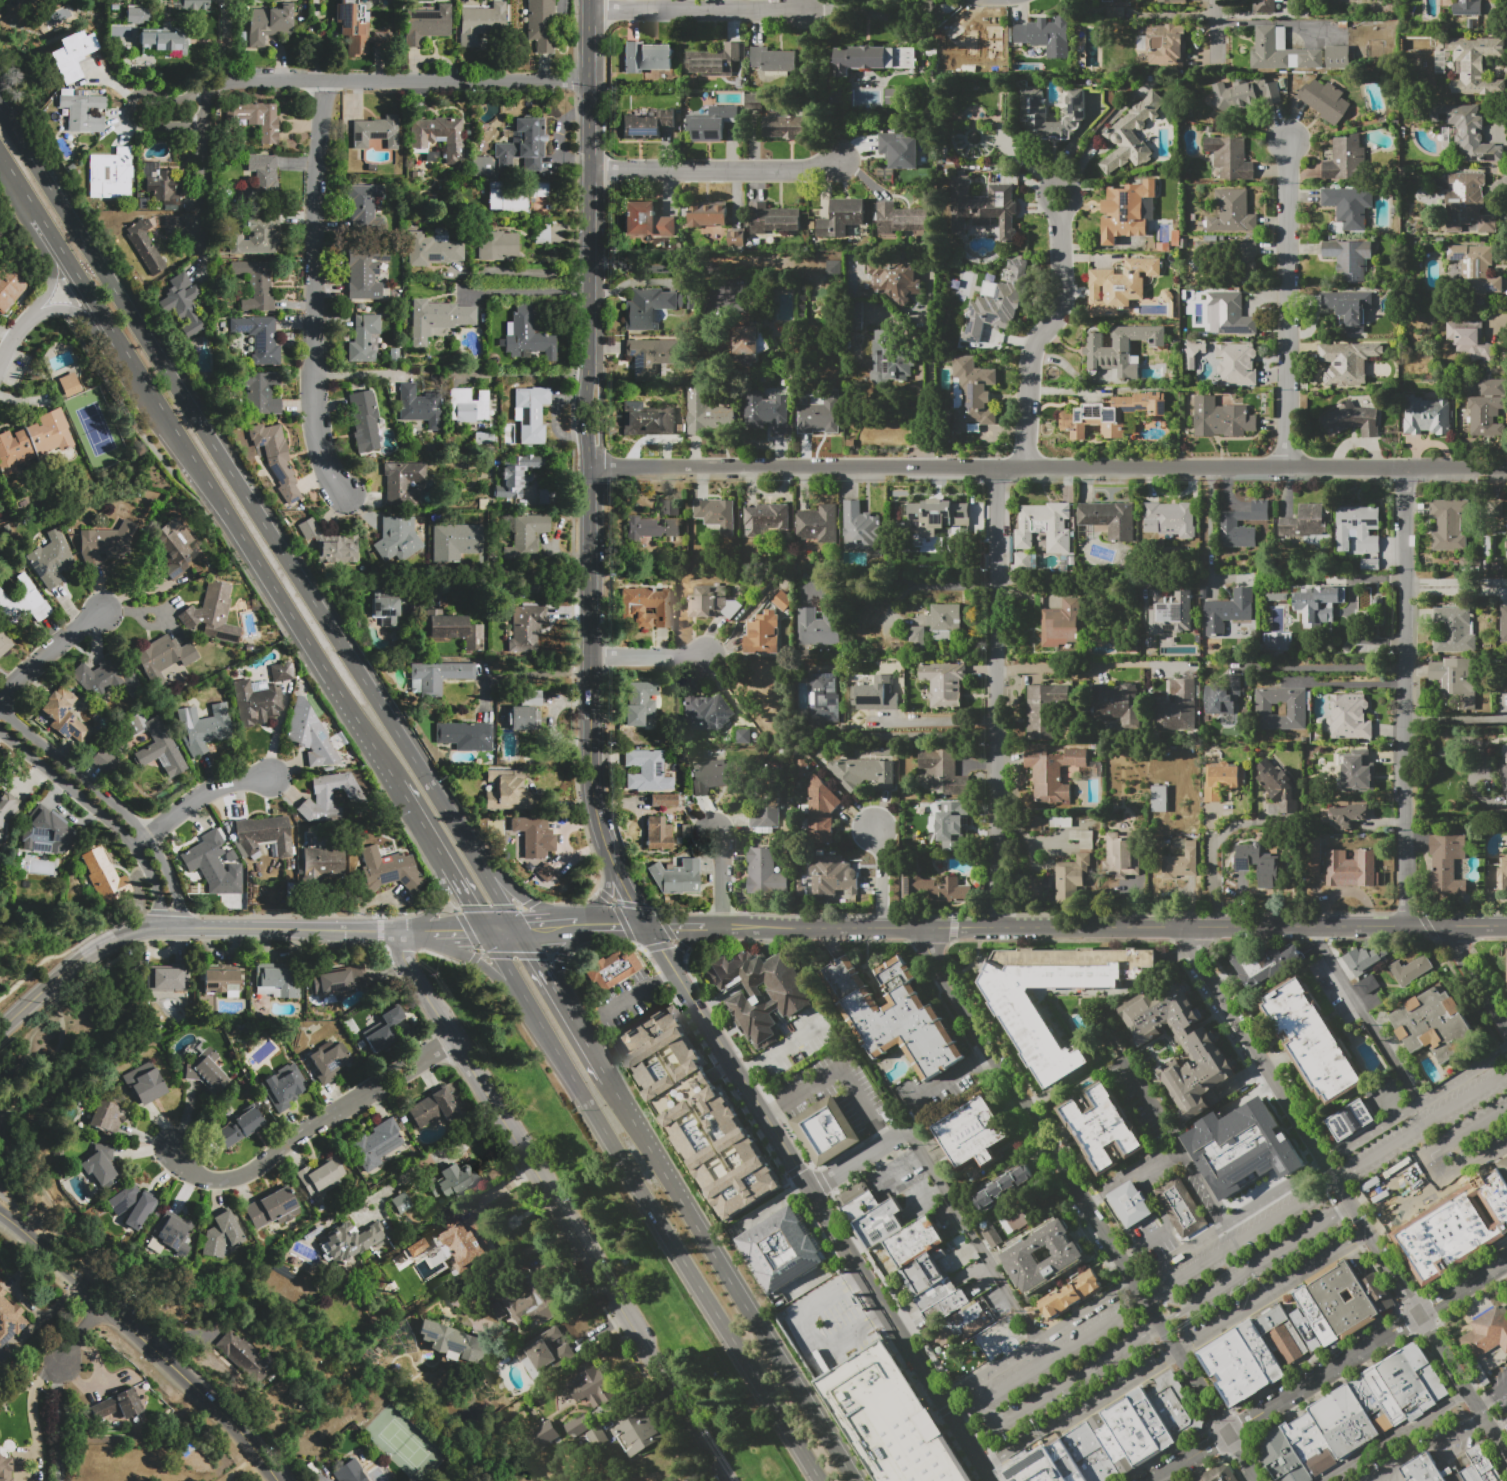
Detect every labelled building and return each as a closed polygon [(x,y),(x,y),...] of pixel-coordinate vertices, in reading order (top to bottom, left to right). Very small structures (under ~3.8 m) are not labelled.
[(161,16),(161,0),(173,0),(173,16),(161,16)] [(180,11),(180,0),(210,0),(210,12),(180,11)] [(340,5),(340,0),(358,0),(358,1),(365,2),(365,12),(369,12),(369,37),(373,37),(373,33),(398,33),(398,52),(378,52),(378,49),(373,49),(373,43),(369,43),(369,55),(359,55),(359,58),(347,57),(347,37),(340,37),(340,30),(336,30),(336,4),(340,5)] [(527,40),(527,0),(555,0),(554,54),(535,54),(535,40),(527,40)] [(1253,13),(1253,0),(1283,0),(1283,1),(1275,2),(1276,12),(1253,13)] [(1453,15),(1453,0),(1482,0),(1482,15),(1453,15)] [(460,7),(491,8),(491,1),(506,1),(506,35),(479,35),(479,48),(460,48),(460,7)] [(405,47),(405,9),(437,10),(437,2),(451,2),(451,37),(423,37),(423,47),(405,47)] [(249,48),(249,8),(280,8),(280,3),(293,3),(293,36),(265,36),(265,49),(249,48)] [(126,6),(143,6),(143,8),(152,8),(151,21),(143,21),(143,24),(126,24),(126,16),(125,16),(125,11),(126,11),(126,6)] [(1043,59),(1043,48),(1021,47),(1022,43),(1014,43),(1014,24),(1027,24),(1027,22),(1049,22),(1049,16),(1069,16),(1069,59),(1043,59)] [(966,29),(979,29),(979,25),(1004,25),(1004,60),(964,59),(942,31),(958,18),(966,29)] [(142,29),(162,29),(162,22),(170,23),(170,27),(191,28),(191,45),(189,45),(188,55),(181,55),(181,51),(155,51),(155,41),(142,41),(142,29)] [(1147,25),(1165,25),(1165,24),(1175,24),(1175,25),(1185,25),(1185,69),(1165,69),(1165,66),(1159,66),(1159,64),(1148,64),(1148,53),(1147,53),(1147,25)] [(1251,69),(1250,46),(1255,46),(1255,24),(1276,24),(1276,27),(1286,27),(1286,49),(1323,49),(1323,45),(1350,45),(1350,68),(1251,69)] [(60,43),(82,33),(85,39),(93,35),(100,51),(84,58),(85,61),(77,64),(85,79),(66,88),(51,55),(63,49),(60,43)] [(1448,37),(1506,37),(1506,57),(1484,57),(1484,66),(1484,74),(1484,78),(1496,78),(1496,80),(1505,80),(1505,93),(1496,93),(1496,95),(1480,95),(1480,93),(1474,93),(1474,95),(1462,95),(1462,93),(1451,93),(1451,90),(1450,90),(1449,89),(1449,88),(1448,86),(1449,85),(1450,84),(1451,83),(1451,79),(1460,79),(1460,73),(1454,73),(1454,62),(1453,62),(1453,51),(1448,51),(1448,37)] [(624,41),(642,41),(642,43),(674,44),(674,71),(643,71),(643,74),(624,73),(624,41)] [(686,51),(710,51),(710,50),(724,50),(724,42),(740,42),(740,62),(733,62),(732,78),(686,77),(686,51)] [(833,43),(890,44),(890,48),(917,48),(917,68),(890,68),(890,72),(853,72),(853,80),(832,80),(833,43)] [(749,47),(768,47),(768,51),(797,51),(797,70),(788,70),(788,76),(764,76),(764,70),(749,70),(749,47)] [(1335,126),(1296,95),(1305,84),(1307,86),(1314,77),(1324,85),(1328,80),(1343,93),(1341,95),(1353,105),(1335,126)] [(1215,96),(1212,84),(1224,81),(1226,89),(1253,81),(1254,79),(1259,78),(1261,79),(1264,78),(1266,84),(1276,81),(1283,102),(1263,108),(1261,103),(1237,110),(1236,106),(1231,107),(1227,113),(1211,103),(1215,96)] [(1021,89),(1041,89),(1041,91),(1044,91),(1044,99),(1041,99),(1041,106),(1045,106),(1045,122),(1063,122),(1063,120),(1065,118),(1066,117),(1068,116),(1070,116),(1070,114),(1068,114),(1068,105),(1066,105),(1066,96),(1068,96),(1068,90),(1084,90),(1084,117),(1083,117),(1083,121),(1080,121),(1080,122),(1080,123),(1079,125),(1078,127),(1078,128),(1076,130),(1075,130),(1075,133),(1070,133),(1070,139),(1057,139),(1057,136),(1026,136),(1026,128),(1023,128),(1023,121),(1021,121),(1021,89)] [(1143,101),(1153,90),(1166,101),(1157,111),(1160,115),(1153,121),(1150,117),(1145,121),(1146,123),(1137,130),(1136,128),(1133,130),(1139,137),(1140,136),(1153,153),(1150,156),(1152,159),(1146,163),(1145,162),(1144,163),(1143,163),(1140,165),(1139,164),(1136,166),(1130,158),(1129,159),(1130,161),(1121,167),(1120,166),(1108,175),(1099,163),(1120,148),(1117,144),(1116,145),(1112,140),(1109,142),(1103,134),(1130,113),(1128,111),(1133,108),(1132,108),(1132,106),(1133,105),(1134,104),(1135,103),(1137,103),(1138,104),(1143,101)] [(745,94),(763,94),(763,112),(745,112),(745,94)] [(109,99),(109,111),(91,111),(91,118),(105,119),(104,134),(69,133),(70,110),(60,110),(60,97),(109,99)] [(227,103),(276,103),(276,117),(279,117),(278,145),(260,144),(260,125),(226,125),(227,103)] [(1467,162),(1467,160),(1455,160),(1455,135),(1457,133),(1461,133),(1461,129),(1457,129),(1455,127),(1455,124),(1447,124),(1447,121),(1438,121),(1437,122),(1433,122),(1433,121),(1431,121),(1431,120),(1419,120),(1419,105),(1472,105),(1472,104),(1478,104),(1478,111),(1477,111),(1477,114),(1483,114),(1483,127),(1481,127),(1480,143),(1496,143),(1496,145),(1503,146),(1503,162),(1467,162)] [(687,115),(709,115),(709,106),(739,106),(739,123),(724,123),(724,142),(691,142),(691,132),(686,132),(686,129),(682,129),(682,118),(686,118),(687,115)] [(660,139),(621,138),(621,113),(634,113),(634,117),(657,117),(657,109),(676,110),(676,127),(660,127),(660,139)] [(353,149),(353,120),(372,120),(372,118),(384,119),(384,114),(398,114),(398,149),(386,149),(386,140),(369,140),(369,149),(353,149)] [(765,138),(765,116),(810,116),(809,138),(797,138),(797,140),(786,140),(786,138),(765,138)] [(513,117),(545,117),(545,172),(524,172),(524,159),(514,159),(514,172),(497,172),(497,158),(494,158),(494,142),(513,142),(513,117)] [(463,118),(463,142),(464,142),(464,161),(458,161),(458,165),(445,165),(445,142),(428,142),(428,149),(412,149),(412,119),(434,119),(434,118),(463,118)] [(889,169),(889,160),(885,160),(885,154),(878,154),(879,133),(917,133),(917,170),(889,169)] [(1219,180),(1219,168),(1214,169),(1214,152),(1204,152),(1204,138),(1246,137),(1246,161),(1254,161),(1254,179),(1219,180)] [(1322,180),(1322,161),(1333,161),(1333,138),(1364,138),(1364,180),(1322,180)] [(88,155),(115,154),(115,147),(132,147),(133,198),(114,198),(115,201),(102,201),(101,198),(88,199),(88,155)] [(244,153),(278,154),(277,193),(244,193),(244,185),(255,185),(255,171),(244,171),(244,153)] [(493,157),(474,156),(473,174),(493,175),(493,157)] [(144,162),(158,162),(159,169),(183,169),(183,192),(178,192),(179,208),(162,208),(162,201),(154,201),(154,192),(147,192),(147,178),(144,178),(144,162)] [(1446,233),(1446,190),(1453,190),(1453,184),(1446,184),(1446,173),(1484,173),(1484,174),(1486,174),(1486,184),(1484,184),(1484,186),(1480,186),(1480,188),(1482,188),(1482,194),(1483,194),(1483,198),(1484,198),(1484,206),(1483,206),(1483,209),(1480,209),(1480,214),(1497,214),(1497,233),(1477,233),(1477,222),(1470,222),(1470,224),(1461,224),(1461,233),(1446,233)] [(952,176),(970,176),(970,178),(971,178),(971,185),(970,185),(970,198),(988,199),(988,184),(1013,184),(1013,202),(1017,202),(1017,214),(1013,214),(1013,228),(1017,228),(1017,237),(1013,237),(1013,242),(1000,242),(1000,218),(991,217),(991,225),(973,225),(973,217),(965,217),(965,235),(952,235),(952,211),(951,211),(951,206),(952,206),(952,188),(951,188),(951,183),(952,183),(952,176)] [(1102,246),(1102,216),(1107,216),(1107,213),(1102,213),(1102,200),(1108,200),(1107,187),(1116,187),(1116,189),(1126,189),(1126,184),(1143,184),(1143,179),(1156,179),(1156,197),(1154,197),(1154,219),(1147,219),(1147,236),(1115,236),(1116,246),(1102,246)] [(488,183),(488,211),(528,210),(528,196),(548,196),(547,182),(488,183)] [(386,184),(386,200),(376,200),(376,215),(386,215),(385,231),(353,231),(353,221),(349,221),(349,184),(386,184)] [(1321,188),(1373,188),(1373,207),(1368,207),(1368,216),(1366,216),(1366,231),(1342,231),(1342,222),(1336,222),(1336,207),(1321,207),(1321,188)] [(1207,231),(1207,217),(1216,217),(1216,189),(1248,189),(1249,214),(1258,214),(1258,231),(1207,231)] [(830,199),(864,199),(864,225),(847,225),(847,238),(817,238),(817,219),(830,219),(830,199)] [(623,201),(656,202),(656,217),(679,217),(679,238),(653,238),(653,239),(653,240),(652,242),(650,243),(647,244),(645,243),(643,242),(642,241),(641,239),(641,237),(635,237),(635,244),(623,244),(623,201)] [(727,203),(726,225),(703,225),(703,227),(689,227),(689,202),(727,203)] [(749,202),(767,203),(767,207),(800,208),(800,231),(765,231),(765,235),(749,235),(749,202)] [(894,202),(894,208),(928,209),(928,232),(894,232),(894,235),(877,235),(877,202),(894,202)] [(230,254),(230,233),(248,234),(249,209),(281,210),(281,225),(275,225),(275,234),(281,234),(281,247),(275,247),(275,254),(230,254)] [(164,217),(185,216),(185,236),(165,237),(164,217)] [(124,236),(127,234),(124,230),(142,218),(144,220),(147,218),(152,226),(146,231),(147,233),(146,234),(168,269),(152,279),(124,236)] [(535,245),(535,222),(550,222),(550,245),(535,245)] [(438,230),(440,229),(443,228),(446,229),(449,230),(451,233),(451,236),(451,239),(464,239),(464,261),(451,261),(451,264),(425,264),(425,267),(408,267),(408,231),(425,231),(425,236),(435,236),(435,235),(434,234),(433,234),(433,233),(433,231),(433,230),(434,229),(435,229),(436,229),(437,229),(438,230)] [(732,231),(741,231),(741,238),(744,238),(744,250),(728,250),(728,237),(732,237),(732,231)] [(478,261),(478,232),(503,232),(503,233),(519,233),(518,259),(503,259),(503,261),(478,261)] [(1255,241),(1234,241),(1233,268),(1255,268),(1255,241)] [(1322,241),(1374,241),(1374,258),(1366,258),(1366,282),(1343,282),(1343,273),(1336,273),(1336,258),(1322,258),(1322,241)] [(1447,244),(1494,244),(1494,266),(1489,266),(1489,276),(1502,276),(1502,294),(1471,294),(1471,282),(1461,282),(1461,261),(1447,261),(1447,244)] [(352,297),(352,285),(349,285),(349,266),(348,266),(348,254),(349,254),(349,247),(384,247),(384,263),(380,263),(380,275),(368,275),(368,281),(370,281),(370,297),(352,297)] [(1125,258),(1161,258),(1161,276),(1147,276),(1147,273),(1141,273),(1141,277),(1144,277),(1144,299),(1130,300),(1130,310),(1120,310),(1120,317),(1089,317),(1089,270),(1115,270),(1115,266),(1116,264),(1117,264),(1118,263),(1125,263),(1125,258)] [(963,339),(967,317),(965,314),(969,312),(971,301),(976,302),(977,296),(982,297),(982,295),(981,295),(984,280),(1000,284),(1000,282),(1007,283),(1007,282),(1012,283),(1012,281),(1011,281),(1013,271),(1011,271),(1011,269),(1007,268),(1009,260),(1013,261),(1013,259),(1020,261),(1020,259),(1029,261),(1025,280),(1023,280),(1019,296),(1021,296),(1018,310),(1016,309),(1012,329),(1001,327),(1000,329),(994,328),(994,326),(984,323),(980,343),(963,339)] [(841,260),(825,260),(826,279),(841,278),(841,260)] [(862,294),(862,281),(872,281),(872,274),(868,274),(868,260),(918,260),(917,279),(921,279),(921,288),(922,288),(922,294),(909,294),(909,305),(886,305),(886,294),(862,294)] [(230,262),(275,262),(274,311),(250,311),(250,298),(253,298),(253,289),(250,289),(250,281),(248,281),(248,274),(230,274),(230,262)] [(1,314),(28,285),(9,268),(0,278),(0,313),(1,314)] [(158,303),(166,297),(161,289),(171,283),(169,281),(184,271),(192,285),(195,283),(202,294),(192,301),(196,308),(194,309),(206,327),(184,342),(158,303)] [(626,330),(626,300),(630,300),(630,288),(665,289),(665,291),(683,291),(683,310),(654,310),(653,330),(626,330)] [(1205,292),(1242,291),(1242,316),(1257,316),(1257,334),(1210,335),(1210,324),(1208,324),(1207,306),(1206,306),(1206,305),(1205,305),(1205,292)] [(1321,292),(1372,292),(1372,310),(1365,310),(1365,333),(1342,333),(1342,324),(1339,324),(1339,316),(1336,316),(1336,310),(1321,310),(1321,292)] [(412,298),(428,298),(428,302),(457,302),(457,305),(477,305),(477,325),(454,325),(454,329),(430,329),(430,338),(428,338),(427,348),(412,348),(412,298)] [(557,335),(557,361),(547,361),(547,357),(511,357),(511,354),(506,354),(506,322),(512,322),(512,312),(515,312),(515,305),(535,305),(535,332),(548,333),(548,335),(557,335)] [(355,313),(380,314),(380,334),(370,334),(370,350),(376,350),(376,363),(348,363),(348,342),(354,342),(354,338),(355,338),(355,313)] [(227,316),(275,317),(275,345),(281,345),(281,365),(251,365),(251,336),(247,336),(247,332),(227,332),(227,316)] [(1467,352),(1456,352),(1456,340),(1447,340),(1447,322),(1482,322),(1482,341),(1497,346),(1492,363),(1480,359),(1472,362),(1467,352)] [(732,354),(731,326),(759,326),(760,362),(752,362),(752,364),(751,365),(750,366),(748,367),(745,366),(744,366),(743,365),(742,364),(742,362),(735,363),(735,354),(732,354)] [(1151,348),(1150,348),(1150,340),(1130,340),(1131,356),(1139,356),(1140,379),(1088,379),(1088,356),(1083,356),(1083,347),(1088,347),(1088,332),(1089,332),(1090,330),(1091,329),(1093,327),(1095,327),(1097,328),(1099,329),(1100,331),(1100,332),(1102,332),(1102,346),(1113,346),(1113,338),(1111,338),(1111,326),(1165,326),(1165,347),(1163,348),(1162,350),(1161,351),(1159,353),(1157,353),(1155,353),(1153,351),(1152,350),(1151,348)] [(907,381),(889,381),(883,385),(875,385),(871,380),(871,372),(873,369),(873,340),(875,340),(875,330),(891,330),(891,349),(898,349),(898,358),(915,358),(915,366),(911,366),(911,376),(907,376),(907,381)] [(626,340),(679,339),(679,364),(656,364),(656,381),(633,381),(633,364),(626,364),(626,340)] [(1186,370),(1186,343),(1187,343),(1187,341),(1196,341),(1196,343),(1206,343),(1206,353),(1197,353),(1195,355),(1195,370),(1186,370)] [(1318,343),(1382,343),(1382,345),(1384,345),(1384,354),(1382,354),(1382,357),(1369,357),(1369,359),(1366,359),(1366,384),(1362,384),(1362,385),(1347,385),(1347,386),(1339,386),(1339,385),(1318,385),(1318,368),(1327,368),(1327,366),(1332,366),(1332,363),(1318,363),(1318,343)] [(1222,385),(1222,377),(1221,377),(1221,374),(1219,374),(1218,372),(1217,371),(1216,370),(1217,367),(1218,366),(1219,364),(1221,364),(1221,362),(1222,362),(1222,359),(1215,359),(1215,344),(1254,344),(1254,348),(1255,349),(1256,350),(1257,351),(1257,353),(1257,355),(1256,357),(1255,358),(1254,359),(1254,369),(1257,369),(1257,385),(1222,385)] [(953,433),(953,356),(975,356),(975,368),(982,368),(982,369),(997,369),(997,385),(986,385),(986,391),(990,391),(990,403),(986,403),(986,408),(997,408),(997,426),(980,426),(980,433),(953,433)] [(57,379),(74,372),(82,390),(65,397),(57,379)] [(281,414),(246,414),(246,386),(242,386),(242,372),(282,373),(281,386),(271,386),(271,398),(281,398),(281,414)] [(1478,380),(1506,380),(1506,413),(1498,413),(1498,416),(1493,416),(1493,424),(1505,424),(1505,434),(1468,434),(1468,396),(1478,396),(1478,380)] [(397,422),(397,396),(399,396),(399,383),(416,383),(416,397),(441,397),(441,431),(428,431),(428,422),(397,422)] [(501,383),(519,383),(519,389),(531,389),(531,387),(539,387),(551,387),(551,404),(542,404),(542,425),(545,425),(545,436),(546,436),(546,445),(538,445),(538,444),(515,444),(515,404),(501,404),(501,383)] [(686,387),(707,387),(707,404),(733,403),(733,428),(707,428),(707,435),(687,436),(686,387)] [(450,389),(472,389),(472,400),(477,400),(477,390),(490,390),(490,421),(477,421),(477,422),(450,422),(450,389)] [(371,390),(371,392),(374,392),(379,419),(376,420),(381,449),(357,453),(347,394),(371,390)] [(788,435),(772,435),(772,425),(768,425),(768,429),(744,429),(744,399),(746,399),(746,391),(762,391),(762,399),(788,399),(788,435)] [(1070,440),(1070,429),(1057,429),(1057,410),(1075,410),(1075,407),(1082,407),(1082,403),(1105,403),(1105,407),(1112,407),(1112,396),(1134,396),(1134,394),(1148,394),(1148,392),(1161,392),(1161,394),(1166,394),(1166,416),(1149,416),(1149,412),(1122,412),(1122,422),(1127,422),(1127,440),(1101,440),(1101,425),(1086,425),(1086,440),(1070,440)] [(1405,394),(1416,394),(1416,397),(1422,397),(1422,400),(1438,400),(1438,396),(1449,396),(1449,424),(1450,424),(1450,435),(1438,435),(1438,433),(1430,433),(1430,431),(1421,431),(1421,435),(1412,435),(1412,433),(1404,433),(1404,418),(1406,418),(1405,394)] [(1195,436),(1195,396),(1217,396),(1217,405),(1247,405),(1247,415),(1257,415),(1257,431),(1245,431),(1245,436),(1195,436)] [(798,434),(798,403),(823,403),(823,398),(839,398),(839,434),(825,434),(825,432),(813,432),(813,434),(798,434)] [(1378,428),(1379,436),(1362,438),(1361,427),(1353,426),(1330,438),(1320,418),(1338,409),(1336,406),(1351,398),(1356,407),(1381,409),(1380,428),(1378,428)] [(623,435),(623,401),(643,401),(643,403),(645,403),(645,399),(652,399),(652,403),(655,403),(655,407),(662,407),(662,405),(677,405),(677,407),(683,407),(683,432),(675,432),(675,435),(623,435)] [(24,428),(37,458),(62,447),(63,450),(75,445),(59,407),(37,417),(40,425),(37,426),(35,423),(24,428)] [(268,465),(264,445),(252,448),(248,427),(263,424),(263,427),(280,424),(288,461),(285,462),(294,474),(292,475),(297,482),(294,485),(303,497),(289,506),(277,489),(280,487),(276,482),(278,480),(268,465)] [(37,458),(0,474),(0,433),(7,430),(11,439),(14,437),(12,433),(24,428),(37,458)] [(504,465),(513,465),(513,456),(524,456),(524,454),(533,454),(533,456),(545,456),(545,467),(526,467),(526,473),(536,472),(536,498),(493,498),(493,485),(503,485),(503,480),(501,480),(501,467),(504,467),(504,465)] [(385,462),(423,462),(423,481),(417,481),(417,505),(385,505),(385,462)] [(539,490),(553,490),(553,504),(539,505),(539,490)] [(694,500),(734,501),(733,536),(720,536),(720,525),(704,524),(704,518),(694,518),(694,500)] [(843,500),(861,500),(860,514),(864,514),(864,512),(872,512),(872,516),(880,516),(879,544),(874,544),(874,550),(865,550),(865,548),(843,548),(843,500)] [(908,503),(922,503),(922,500),(951,500),(951,503),(968,503),(968,524),(951,524),(951,525),(942,525),(942,526),(928,526),(928,525),(923,525),(923,522),(908,522),(908,503)] [(1433,551),(1433,532),(1436,532),(1437,519),(1430,519),(1430,500),(1469,500),(1469,514),(1463,514),(1463,534),(1467,534),(1467,551),(1433,551)] [(679,515),(663,515),(663,501),(679,501),(679,515)] [(1220,547),(1220,511),(1252,511),(1252,501),(1269,501),(1269,522),(1238,521),(1238,527),(1256,527),(1256,547),(1220,547)] [(1019,506),(1047,506),(1047,503),(1070,503),(1070,519),(1069,519),(1069,529),(1070,529),(1070,553),(1046,553),(1047,533),(1032,533),(1032,549),(1014,549),(1015,529),(1019,529),(1019,506)] [(1077,503),(1133,503),(1133,541),(1108,541),(1108,525),(1077,525),(1077,503)] [(1143,503),(1160,503),(1160,504),(1180,504),(1180,503),(1196,503),(1196,539),(1179,539),(1179,533),(1143,533),(1143,503)] [(1299,503),(1322,503),(1322,518),(1326,518),(1326,537),(1322,537),(1322,545),(1298,545),(1298,537),(1279,537),(1279,518),(1298,518),(1299,503)] [(837,543),(819,543),(819,539),(795,539),(796,510),(819,510),(819,504),(837,505),(837,543)] [(757,505),(788,505),(788,530),(779,529),(779,528),(760,528),(760,537),(745,537),(745,507),(757,507),(757,505)] [(1337,552),(1337,506),(1362,507),(1379,507),(1379,530),(1370,530),(1370,536),(1379,536),(1379,552),(1358,552),(1358,537),(1350,537),(1350,552),(1337,552)] [(172,581),(161,566),(168,561),(150,536),(180,514),(205,550),(187,562),(189,566),(184,570),(185,572),(172,581)] [(395,534),(396,515),(414,516),(413,532),(424,545),(401,562),(396,555),(385,563),(372,545),(386,535),(389,539),(395,534)] [(549,515),(550,532),(535,533),(535,539),(537,539),(538,559),(504,560),(503,547),(515,547),(514,516),(549,515)] [(679,536),(628,537),(628,516),(639,516),(639,519),(656,519),(656,526),(667,525),(667,520),(679,520),(679,536)] [(300,523),(312,517),(322,536),(309,542),(300,523)] [(130,538),(130,554),(99,554),(103,563),(91,569),(83,553),(80,553),(80,530),(117,530),(125,518),(137,525),(130,538)] [(482,525),(483,554),(460,555),(460,560),(434,561),(433,527),(482,525)] [(63,570),(57,574),(62,582),(49,591),(25,556),(39,546),(41,549),(51,542),(46,532),(58,527),(76,567),(64,572),(63,570)] [(320,541),(340,541),(340,544),(351,544),(351,541),(358,541),(358,562),(320,562),(320,541)] [(1014,552),(1013,568),(1029,568),(1029,553),(1014,552)] [(1360,559),(1379,559),(1379,570),(1360,570),(1360,559)] [(4,609),(0,605),(0,588),(13,602),(25,594),(13,578),(23,571),(52,611),(36,622),(26,608),(11,619),(4,609)] [(202,608),(208,580),(232,585),(229,598),(231,598),(225,624),(242,627),(240,636),(198,626),(190,633),(177,616),(192,605),(195,609),(202,608)] [(689,617),(689,595),(697,595),(697,586),(726,586),(726,601),(737,601),(743,605),(731,620),(716,610),(716,617),(689,617)] [(1303,628),(1303,611),(1294,610),(1294,592),(1314,592),(1314,586),(1346,586),(1346,604),(1333,604),(1333,623),(1322,623),(1322,628),(1303,628)] [(670,628),(655,628),(655,619),(652,619),(652,628),(634,628),(634,619),(621,619),(621,589),(634,589),(634,588),(648,588),(648,591),(661,591),(661,588),(670,588),(670,628)] [(1226,620),(1226,637),(1206,637),(1206,620),(1205,620),(1205,601),(1233,601),(1233,588),(1253,588),(1253,621),(1233,621),(1233,620),(1226,620)] [(1180,633),(1178,632),(1177,631),(1176,630),(1164,630),(1164,634),(1148,634),(1149,589),(1164,589),(1164,593),(1175,593),(1175,590),(1184,590),(1184,589),(1192,589),(1192,595),(1197,595),(1196,630),(1184,630),(1183,632),(1181,633),(1180,633)] [(771,601),(781,590),(793,601),(783,612),(771,601)] [(1267,593),(1287,594),(1287,601),(1266,601),(1267,593)] [(372,597),(399,597),(399,616),(396,616),(396,626),(381,626),(381,618),(372,618),(372,597)] [(1042,608),(1065,608),(1065,598),(1083,598),(1082,644),(1058,643),(1058,647),(1041,647),(1042,608)] [(931,604),(960,604),(959,631),(950,631),(950,640),(933,640),(933,631),(931,631),(931,625),(926,625),(926,615),(931,615),(931,604)] [(1506,641),(1506,606),(1499,606),(1499,641),(1506,641)] [(513,607),(545,607),(545,624),(541,624),(541,639),(537,639),(537,652),(509,652),(509,639),(513,639),(513,607)] [(798,607),(816,607),(816,619),(823,619),(823,610),(840,610),(840,644),(798,645),(798,607)] [(1433,652),(1433,636),(1444,636),(1445,621),(1433,621),(1434,608),(1471,609),(1471,621),(1473,621),(1473,634),(1476,634),(1475,653),(1433,652)] [(778,654),(744,653),(744,635),(747,635),(747,620),(756,620),(756,615),(764,615),(764,610),(776,610),(776,615),(779,615),(779,628),(775,628),(775,636),(778,636),(778,654)] [(430,615),(467,616),(466,625),(466,637),(430,636),(430,615)] [(466,625),(483,625),(483,651),(466,650),(466,637),(466,625)] [(924,626),(924,642),(894,643),(894,627),(924,626)] [(13,645),(0,657),(0,631),(13,645)] [(1263,651),(1263,633),(1291,633),(1291,652),(1263,651)] [(167,634),(171,640),(175,638),(180,647),(190,642),(199,658),(184,666),(191,679),(171,690),(164,679),(153,685),(134,652),(167,634)] [(91,671),(99,667),(98,664),(106,660),(112,657),(114,659),(122,654),(141,687),(129,694),(122,681),(100,693),(94,682),(86,690),(70,674),(82,662),(91,671)] [(1429,662),(1445,662),(1445,658),(1475,658),(1475,710),(1451,710),(1451,702),(1438,702),(1438,687),(1442,687),(1442,681),(1429,681),(1429,662)] [(270,666),(290,662),(293,679),(273,683),(270,666)] [(475,663),(475,679),(441,679),(441,697),(411,697),(411,663),(475,663)] [(931,708),(931,680),(919,680),(919,664),(933,664),(933,663),(950,663),(950,664),(965,664),(965,680),(960,680),(960,693),(961,693),(961,708),(957,708),(957,709),(953,709),(953,708),(940,708),(940,709),(936,709),(936,708),(931,708)] [(837,674),(837,694),(839,694),(840,726),(818,726),(817,708),(812,708),(812,685),(808,685),(808,674),(837,674)] [(898,710),(856,710),(856,705),(851,705),(851,686),(856,686),(856,685),(867,685),(867,675),(891,675),(891,693),(898,693),(898,710)] [(1206,685),(1229,685),(1229,676),(1240,676),(1240,704),(1225,704),(1225,715),(1206,715),(1206,685)] [(1175,677),(1195,677),(1195,730),(1154,730),(1154,696),(1167,696),(1167,700),(1172,700),(1172,703),(1175,703),(1175,677)] [(241,728),(233,681),(249,678),(250,684),(266,681),(267,686),(279,684),(283,710),(277,711),(278,716),(266,718),(266,722),(254,724),(254,726),(241,728)] [(630,682),(655,682),(655,719),(643,719),(643,726),(625,726),(625,705),(630,705),(630,682)] [(1135,686),(1137,686),(1137,729),(1120,729),(1120,717),(1092,717),(1092,686),(1123,686),(1124,684),(1126,682),(1129,682),(1131,682),(1133,684),(1135,686)] [(1026,738),(1026,684),(1070,684),(1070,707),(1058,707),(1058,738),(1026,738)] [(67,739),(50,725),(54,720),(40,710),(48,700),(47,699),(53,691),(55,692),(60,685),(77,698),(67,710),(77,718),(76,719),(91,730),(81,743),(70,735),(67,739)] [(1305,729),(1255,729),(1255,688),(1305,688),(1305,729)] [(299,690),(341,761),(325,770),(308,740),(304,748),(287,735),(299,690)] [(714,697),(719,693),(735,714),(729,718),(731,720),(718,729),(717,728),(714,730),(685,730),(685,697),(696,697),(696,699),(703,699),(703,697),(714,697)] [(1365,700),(1367,700),(1368,701),(1369,703),(1370,705),(1369,707),(1368,708),(1366,709),(1365,710),(1365,720),(1372,720),(1372,738),(1331,738),(1331,725),(1329,725),(1328,724),(1327,722),(1327,721),(1327,719),(1328,718),(1329,717),(1331,716),(1331,708),(1330,708),(1330,695),(1365,695),(1365,700)] [(179,725),(177,710),(190,708),(191,717),(213,713),(212,704),(226,702),(232,739),(205,743),(209,751),(194,759),(176,727),(179,725)] [(511,706),(533,706),(533,729),(511,729),(511,706)] [(159,715),(188,768),(170,778),(158,757),(141,767),(133,753),(154,742),(144,724),(159,715)] [(439,724),(469,723),(470,743),(439,743),(439,724)] [(734,743),(749,743),(749,728),(734,727),(734,743)] [(90,760),(102,747),(117,760),(106,774),(90,760)] [(1025,767),(1025,748),(1049,748),(1049,753),(1064,753),(1064,748),(1087,749),(1087,768),(1061,767),(1061,783),(1063,783),(1063,784),(1070,784),(1070,802),(1034,802),(1034,784),(1032,784),(1032,767),(1025,767)] [(955,749),(955,776),(969,776),(969,795),(929,795),(929,768),(918,768),(918,749),(955,749)] [(624,750),(663,750),(663,767),(660,767),(660,774),(663,774),(663,777),(673,777),(673,789),(663,789),(663,791),(636,791),(636,774),(640,774),(640,767),(624,767),(624,750)] [(826,767),(837,755),(842,759),(881,759),(881,761),(894,761),(894,788),(881,788),(881,780),(864,780),(849,795),(836,782),(839,779),(826,767)] [(1496,757),(1506,755),(1506,807),(1496,757)] [(1277,804),(1261,786),(1263,784),(1251,771),(1268,756),(1277,766),(1278,765),(1291,780),(1290,781),(1297,788),(1297,814),(1279,814),(1279,802),(1277,804)] [(694,797),(692,780),(696,780),(694,763),(715,760),(716,766),(718,766),(717,760),(724,759),(725,764),(732,763),(735,784),(709,788),(710,795),(694,797)] [(798,759),(805,760),(805,763),(808,763),(808,772),(804,772),(804,776),(798,776),(798,759)] [(1339,759),(1368,759),(1368,782),(1338,781),(1339,759)] [(1204,802),(1204,784),(1207,784),(1207,764),(1245,764),(1245,788),(1222,788),(1222,802),(1204,802)] [(296,810),(308,797),(316,805),(315,794),(313,794),(311,777),(350,772),(365,794),(351,803),(342,789),(333,790),(334,815),(319,815),(310,824),(296,810)] [(842,802),(832,812),(833,844),(809,844),(809,784),(814,785),(809,779),(815,773),(842,802)] [(486,809),(486,791),(496,791),(496,775),(515,775),(515,779),(522,779),(522,791),(526,791),(526,809),(486,809)] [(1152,812),(1152,786),(1167,786),(1167,812),(1152,812)] [(4,848),(0,848),(0,800),(0,796),(2,793),(4,795),(6,792),(14,799),(15,797),(23,804),(6,824),(4,848)] [(651,807),(651,794),(677,794),(677,807),(651,807)] [(777,827),(778,797),(756,797),(755,806),(749,806),(749,826),(777,827)] [(942,802),(969,802),(968,818),(963,818),(963,850),(942,850),(942,802)] [(23,849),(24,841),(20,841),(21,827),(26,827),(26,825),(27,825),(29,824),(24,820),(38,803),(50,813),(52,810),(69,824),(67,826),(71,829),(72,828),(76,832),(75,833),(76,834),(62,851),(61,850),(61,853),(23,849)] [(1348,804),(1368,804),(1368,820),(1351,820),(1351,826),(1330,825),(1330,807),(1348,807),(1348,804)] [(260,845),(262,848),(249,857),(237,837),(235,821),(251,819),(251,820),(287,815),(293,855),(278,857),(276,843),(260,845)] [(1027,830),(1027,816),(1042,816),(1042,818),(1049,818),(1049,815),(1072,815),(1072,828),(1045,827),(1045,831),(1027,830)] [(646,850),(646,816),(664,816),(664,825),(672,825),(672,850),(646,850)] [(525,859),(525,831),(511,831),(511,818),(542,817),(542,829),(551,829),(551,834),(555,834),(555,851),(544,851),(544,859),(525,859)] [(208,884),(199,867),(189,873),(179,855),(203,841),(200,837),(217,828),(229,851),(217,857),(226,872),(228,872),(228,864),(241,864),(242,894),(208,894),(208,884)] [(1069,831),(1093,831),(1093,849),(1079,849),(1080,840),(1069,840),(1069,831)] [(1107,832),(1120,832),(1120,835),(1128,835),(1128,832),(1140,833),(1139,875),(1126,875),(1126,879),(1115,879),(1115,875),(1107,875),(1107,870),(1102,870),(1103,860),(1107,860),(1107,832)] [(1430,833),(1466,833),(1466,859),(1455,859),(1455,880),(1467,880),(1467,893),(1429,893),(1430,874),(1432,874),(1432,856),(1430,856),(1430,833)] [(1320,875),(1307,875),(1307,836),(1320,836),(1320,875)] [(1162,856),(1185,857),(1185,849),(1156,848),(1156,838),(1170,838),(1170,841),(1173,841),(1173,838),(1187,838),(1187,841),(1196,841),(1196,840),(1197,840),(1197,876),(1162,875),(1162,856)] [(1237,844),(1254,845),(1254,842),(1262,842),(1262,857),(1279,857),(1278,886),(1259,885),(1259,863),(1250,863),(1250,870),(1234,870),(1235,861),(1237,861),(1237,844)] [(416,869),(426,881),(412,894),(399,880),(379,886),(368,897),(359,848),(376,843),(378,859),(402,852),(404,857),(411,855),(416,869)] [(119,878),(125,875),(135,894),(117,903),(109,889),(99,894),(81,855),(103,844),(119,878)] [(747,893),(747,847),(774,847),(774,873),(787,873),(787,893),(747,893)] [(302,848),(343,849),(343,876),(320,876),(320,883),(302,882),(302,848)] [(1326,850),(1347,850),(1346,860),(1354,860),(1354,850),(1375,850),(1375,873),(1378,873),(1378,887),(1326,886),(1326,850)] [(1057,862),(1077,863),(1077,853),(1090,853),(1090,873),(1084,872),(1083,886),(1077,886),(1077,903),(1056,903),(1057,862)] [(1503,854),(1506,854),(1506,890),(1486,889),(1486,865),(1503,865),(1503,854)] [(812,894),(812,876),(809,876),(810,859),(817,859),(817,855),(842,855),(842,859),(844,859),(844,862),(851,863),(851,868),(857,868),(857,892),(824,892),(824,894),(812,894)] [(664,871),(672,871),(672,867),(681,867),(681,858),(699,858),(699,893),(662,893),(647,868),(658,861),(664,871)] [(535,873),(546,862),(556,873),(546,883),(535,873)] [(920,876),(958,876),(958,885),(971,885),(971,899),(958,899),(958,901),(943,901),(943,899),(930,898),(931,890),(918,890),(918,898),(901,898),(902,870),(914,870),(920,876)] [(1250,991),(1290,965),(1277,946),(1259,958),(1253,948),(1243,955),(1238,948),(1227,955),(1250,991)] [(1386,960),(1359,977),(1345,957),(1358,949),(1360,952),(1366,948),(1369,952),(1377,947),(1386,960)] [(997,951),(979,981),(993,1001),(1047,1089),(1091,1063),(1082,1048),(1073,1053),(1071,1047),(1067,1050),(1030,992),(1031,986),(1119,985),(1119,977),(1140,978),(1140,974),(1158,975),(1157,950),(997,951)] [(641,965),(595,995),(579,971),(599,957),(601,960),(614,951),(617,955),(622,952),(625,956),(632,952),(641,965)] [(786,951),(817,1003),(789,1020),(783,1009),(774,1014),(781,1024),(777,1026),(784,1037),(756,1054),(725,1002),(743,991),(748,1000),(754,997),(744,980),(729,989),(727,986),(718,991),(710,978),(714,975),(707,964),(721,955),(724,960),(739,951),(740,954),(745,951),(749,957),(752,955),(755,960),(764,954),(768,962),(786,951)] [(1388,968),(1401,989),(1435,969),(1425,953),(1403,966),(1400,960),(1388,968)] [(821,972),(848,955),(866,984),(877,977),(874,970),(901,954),(916,978),(911,982),(926,1006),(931,1003),(966,1058),(925,1083),(900,1044),(874,1061),(866,1047),(859,1052),(832,1007),(841,1001),(821,972)] [(256,964),(298,964),(298,998),(273,998),(273,994),(256,994),(256,964)] [(239,998),(226,998),(226,991),(204,991),(204,966),(238,965),(239,998)] [(306,987),(313,986),(312,977),(318,976),(318,975),(328,973),(328,970),(363,965),(366,986),(352,989),(352,990),(320,995),(314,996),(314,995),(307,996),(306,987)] [(147,990),(147,966),(188,966),(188,991),(147,990)] [(1359,998),(1379,985),(1371,973),(1352,986),(1359,998)] [(1302,976),(1365,1081),(1326,1104),(1290,1045),(1297,1041),(1290,1030),(1283,1034),(1262,1000),(1302,976)] [(1440,987),(1444,995),(1450,992),(1481,1043),(1444,1066),(1430,1045),(1414,1055),(1391,1017),(1440,987)] [(1123,1014),(1142,1046),(1164,1033),(1179,1058),(1157,1071),(1187,1122),(1212,1107),(1205,1096),(1239,1075),(1187,988),(1163,1002),(1158,993),(1123,1014)] [(711,1080),(699,1061),(702,1059),(686,1033),(688,1031),(674,1008),(671,1010),(667,1002),(614,1036),(618,1042),(615,1044),(651,1102),(652,1101),(674,1135),(671,1137),(719,1215),(721,1214),(725,1221),(781,1186),(777,1180),(778,1179),(723,1090),(719,1093),(711,1080)] [(375,1054),(362,1033),(383,1019),(380,1015),(396,1004),(405,1018),(390,1028),(397,1039),(375,1054)] [(771,1014),(782,1035),(790,1030),(779,1010),(771,1014)] [(190,1065),(201,1053),(196,1047),(203,1040),(225,1063),(219,1069),(230,1080),(214,1095),(200,1080),(185,1079),(186,1064),(190,1065)] [(306,1053),(314,1069),(312,1070),(320,1086),(337,1077),(333,1071),(351,1061),(340,1041),(332,1045),(330,1040),(306,1053)] [(142,1106),(139,1101),(136,1102),(122,1075),(151,1061),(167,1092),(142,1106)] [(278,1114),(259,1083),(273,1075),(273,1076),(278,1073),(276,1071),(287,1064),(288,1066),(294,1063),(309,1087),(296,1095),(298,1098),(291,1102),(291,1101),(288,1103),(290,1107),(278,1114)] [(1108,1079),(1150,1146),(1130,1159),(1120,1142),(1112,1147),(1122,1164),(1101,1177),(1058,1108),(1080,1095),(1087,1108),(1093,1104),(1086,1092),(1108,1079)] [(407,1109),(428,1096),(427,1095),(444,1084),(460,1110),(446,1119),(442,1114),(419,1128),(407,1109)] [(835,1094),(791,1121),(821,1168),(864,1141),(835,1094)] [(1194,1123),(1217,1110),(1222,1118),(1262,1095),(1304,1166),(1282,1178),(1274,1166),(1221,1200),(1180,1135),(1198,1127),(1194,1123)] [(985,1096),(1010,1137),(991,1149),(998,1160),(985,1167),(978,1156),(959,1167),(934,1126),(985,1096)] [(88,1125),(100,1098),(116,1105),(116,1106),(127,1111),(116,1135),(105,1130),(105,1132),(88,1125)] [(1362,1098),(1375,1119),(1336,1143),(1322,1122),(1362,1098)] [(266,1123),(246,1137),(245,1136),(227,1149),(216,1133),(254,1106),(266,1123)] [(367,1173),(348,1144),(364,1134),(366,1137),(373,1132),(372,1130),(391,1116),(400,1130),(397,1133),(403,1143),(380,1158),(383,1163),(367,1173)] [(112,1164),(121,1175),(104,1189),(90,1172),(87,1174),(79,1165),(94,1153),(95,1144),(113,1145),(112,1164)] [(1495,1162),(1506,1154),(1506,1182),(1497,1166),(1495,1162)] [(311,1196),(307,1190),(304,1191),(295,1178),(298,1177),(296,1173),(308,1165),(311,1170),(334,1155),(346,1172),(311,1196)] [(439,1171),(454,1162),(459,1170),(459,1167),(461,1166),(463,1165),(465,1164),(467,1165),(471,1171),(473,1171),(475,1172),(477,1174),(479,1178),(479,1180),(478,1182),(441,1204),(429,1185),(443,1177),(439,1171)] [(971,1197),(979,1209),(1033,1176),(1025,1163),(971,1197)] [(1497,1166),(1506,1182),(1506,1234),(1424,1287),(1391,1234),(1497,1166)] [(1154,1191),(1179,1176),(1210,1224),(1184,1240),(1154,1191)] [(1132,1181),(1107,1196),(1128,1229),(1153,1214),(1132,1181)] [(117,1215),(107,1201),(133,1183),(137,1189),(143,1192),(144,1189),(160,1198),(151,1215),(148,1213),(138,1230),(125,1223),(133,1208),(130,1206),(117,1215)] [(243,1208),(287,1185),(301,1213),(279,1224),(276,1219),(255,1230),(243,1208)] [(873,1190),(844,1207),(854,1223),(870,1250),(905,1228),(897,1215),(903,1211),(895,1197),(882,1204),(873,1190)] [(390,1201),(405,1192),(414,1207),(400,1216),(390,1201)] [(734,1241),(792,1205),(802,1222),(800,1223),(807,1235),(810,1234),(826,1261),(769,1296),(734,1241)] [(225,1245),(222,1258),(202,1254),(207,1228),(211,1228),(217,1225),(212,1216),(228,1207),(246,1241),(230,1250),(227,1244),(225,1245)] [(150,1236),(166,1210),(184,1221),(185,1219),(194,1225),(183,1242),(191,1247),(185,1257),(165,1245),(160,1253),(147,1246),(152,1237),(150,1236)] [(460,1274),(454,1264),(459,1262),(448,1244),(446,1245),(440,1236),(474,1215),(482,1229),(477,1231),(480,1236),(482,1235),(493,1254),(460,1274)] [(930,1215),(938,1229),(878,1264),(870,1250),(905,1228),(930,1215)] [(1001,1255),(1005,1262),(1003,1263),(1019,1287),(1020,1286),(1025,1293),(1085,1255),(1075,1240),(1071,1243),(1067,1235),(1070,1232),(1061,1217),(1034,1233),(1035,1235),(1026,1241),(1025,1239),(1001,1255)] [(337,1264),(334,1259),(332,1260),(328,1253),(325,1255),(320,1246),(328,1241),(326,1238),(335,1232),(334,1229),(343,1224),(346,1227),(350,1225),(352,1228),(355,1226),(358,1231),(356,1232),(358,1235),(379,1222),(387,1234),(368,1246),(369,1247),(358,1253),(357,1252),(337,1264)] [(980,1231),(990,1248),(1002,1241),(991,1225),(980,1231)] [(938,1229),(878,1264),(885,1278),(930,1252),(946,1242),(938,1229)] [(411,1258),(405,1248),(425,1236),(431,1246),(411,1258)] [(885,1278),(901,1306),(914,1298),(946,1279),(930,1252),(885,1278)] [(1309,1288),(1342,1267),(1339,1263),(1347,1259),(1361,1282),(1380,1311),(1381,1313),(1341,1339),(1309,1288)] [(1107,1287),(1051,1323),(1039,1305),(1096,1269),(1107,1287)] [(519,1325),(509,1311),(498,1318),(491,1306),(498,1301),(501,1306),(505,1303),(500,1296),(510,1290),(517,1301),(525,1296),(526,1299),(534,1294),(524,1279),(537,1271),(544,1283),(541,1284),(552,1301),(550,1302),(558,1315),(543,1324),(539,1318),(534,1321),(530,1315),(524,1318),(526,1321),(519,1325)] [(1361,1282),(1376,1273),(1395,1302),(1380,1311),(1361,1282)] [(946,1279),(950,1277),(954,1284),(958,1282),(962,1288),(922,1312),(914,1298),(946,1279)] [(1326,1348),(1341,1339),(1309,1288),(1307,1285),(1293,1293),(1301,1307),(1326,1346),(1326,1348)] [(14,1334),(0,1349),(0,1288),(5,1293),(2,1296),(12,1306),(15,1303),(23,1311),(20,1314),(29,1323),(16,1336),(14,1334)] [(962,1288),(969,1302),(930,1325),(922,1312),(962,1288)] [(979,1301),(991,1321),(969,1333),(959,1314),(979,1301)] [(1281,1305),(1288,1315),(1310,1351),(1283,1368),(1254,1321),(1281,1305)] [(1471,1363),(1501,1345),(1506,1354),(1506,1309),(1505,1306),(1501,1308),(1499,1305),(1471,1322),(1475,1329),(1457,1341),(1471,1363)] [(1288,1315),(1301,1307),(1326,1346),(1312,1354),(1310,1351),(1288,1315)] [(422,1318),(493,1342),(488,1357),(475,1364),(459,1358),(459,1355),(445,1351),(444,1354),(429,1348),(429,1347),(419,1343),(422,1334),(417,1333),(422,1318)] [(1239,1328),(1252,1319),(1254,1321),(1283,1368),(1287,1375),(1273,1383),(1239,1328)] [(955,1320),(964,1334),(942,1347),(933,1333),(955,1320)] [(514,1351),(554,1327),(560,1337),(550,1343),(554,1351),(565,1344),(572,1357),(542,1376),(529,1355),(520,1360),(514,1351)] [(1196,1354),(1239,1328),(1273,1383),(1230,1410),(1196,1354)] [(215,1345),(230,1330),(239,1338),(241,1336),(262,1357),(266,1352),(277,1363),(257,1385),(215,1345)] [(936,1359),(949,1383),(990,1360),(977,1336),(936,1359)] [(1415,1342),(1419,1344),(1430,1362),(1417,1371),(1403,1350),(1415,1342)] [(1403,1350),(1417,1371),(1437,1402),(1438,1404),(1424,1413),(1420,1406),(1407,1415),(1376,1367),(1403,1350)] [(593,1359),(616,1395),(595,1408),(588,1397),(578,1403),(568,1388),(575,1383),(569,1374),(593,1359)] [(1450,1394),(1437,1402),(1417,1371),(1430,1362),(1450,1394)] [(1376,1367),(1407,1415),(1408,1417),(1395,1426),(1363,1375),(1376,1367)] [(1143,1389),(1172,1369),(1205,1421),(1203,1429),(1178,1445),(1175,1440),(1143,1389)] [(848,1435),(855,1431),(886,1480),(980,1480),(913,1374),(889,1389),(892,1396),(859,1417),(856,1413),(841,1422),(848,1435)] [(1363,1375),(1395,1426),(1381,1435),(1365,1411),(1349,1384),(1363,1375)] [(1349,1384),(1365,1411),(1324,1436),(1307,1409),(1349,1384)] [(91,1407),(132,1388),(143,1412),(125,1420),(120,1409),(97,1420),(91,1407)] [(1143,1389),(1175,1440),(1162,1449),(1129,1397),(1143,1389)] [(1129,1397),(1162,1449),(1135,1466),(1101,1413),(1108,1409),(1109,1410),(1129,1397)] [(613,1429),(630,1458),(663,1438),(646,1409),(613,1429)] [(1307,1409),(1280,1426),(1314,1480),(1341,1463),(1339,1460),(1324,1436),(1307,1409)] [(1365,1411),(1381,1435),(1339,1460),(1324,1436),(1365,1411)] [(565,1425),(583,1413),(593,1427),(574,1439),(565,1425)] [(1101,1413),(1088,1421),(1105,1447),(1125,1479),(1138,1471),(1135,1466),(1101,1413)] [(561,1435),(543,1447),(533,1431),(551,1419),(561,1435)] [(1060,1436),(1087,1419),(1088,1421),(1105,1447),(1077,1464),(1060,1436)] [(609,1439),(598,1424),(585,1434),(596,1448),(609,1439)] [(1274,1480),(1312,1480),(1314,1480),(1280,1426),(1279,1424),(1250,1443),(1274,1480)] [(1077,1464),(1060,1436),(1045,1445),(1067,1480),(1087,1480),(1077,1464)] [(1481,1444),(1504,1480),(1484,1480),(1474,1465),(1467,1453),(1481,1444)] [(1045,1445),(1067,1480),(1008,1480),(1002,1472),(1045,1445)] [(13,1478),(13,1480),(0,1480),(0,1447),(2,1447),(5,1448),(8,1451),(9,1454),(9,1458),(12,1458),(12,1471),(11,1471),(11,1478),(13,1478)] [(1125,1479),(1122,1480),(1087,1480),(1077,1464),(1105,1447),(1125,1479)] [(1402,1469),(1410,1480),(1447,1480),(1442,1473),(1429,1452),(1402,1469)] [(357,1473),(363,1480),(339,1480),(333,1472),(354,1457),(362,1469),(357,1473)] [(1229,1466),(1239,1480),(1193,1480),(1221,1464),(1229,1466)] [(1461,1473),(1466,1480),(1484,1480),(1474,1465),(1461,1473)] [(1453,1470),(1452,1467),(1442,1473),(1447,1480),(1466,1480),(1461,1473),(1457,1467),(1453,1470)]
